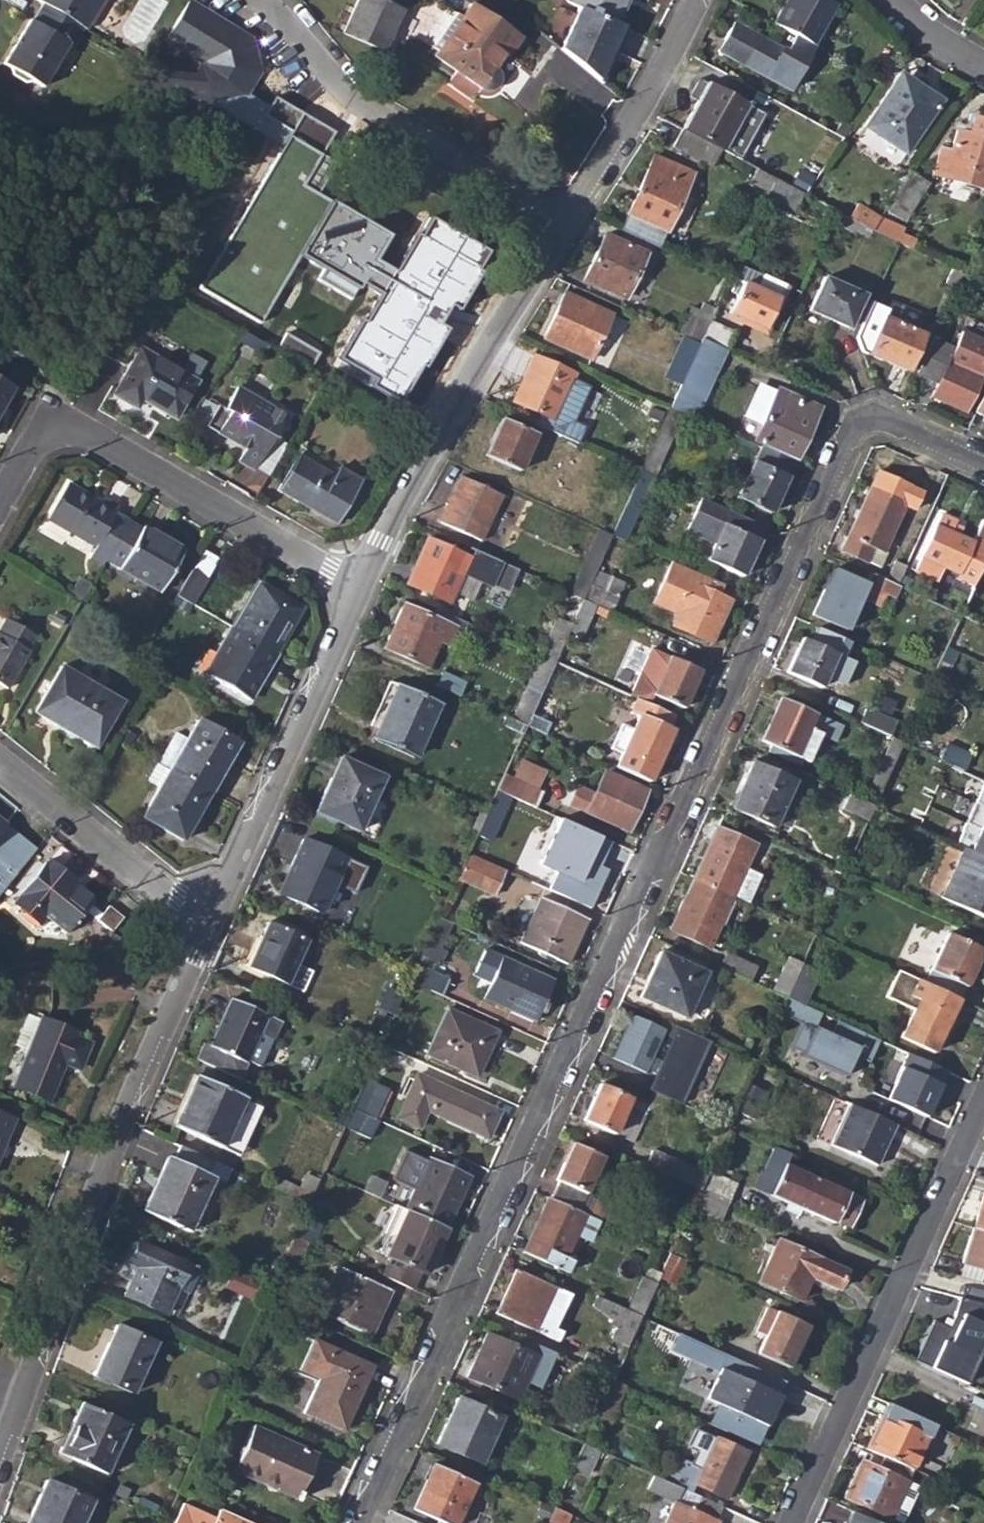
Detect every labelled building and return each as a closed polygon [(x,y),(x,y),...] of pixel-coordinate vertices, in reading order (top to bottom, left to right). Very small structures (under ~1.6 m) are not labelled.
[(40,3),(83,29),(87,32),(105,0),(35,0),(40,3)] [(215,98),(225,96),(228,90),(235,89),(240,93),(249,91),(263,67),(261,58),(255,55),(253,48),(257,43),(254,34),(198,0),(188,0),(167,35),(205,58),(198,70),(180,68),(156,54),(147,68),(135,90),(215,98)] [(343,34),(358,1),(356,0),(329,0),(318,23),(343,34)] [(377,0),(358,0),(358,1),(343,34),(384,52),(402,11),(377,0)] [(607,18),(615,0),(625,4),(627,0),(570,0),(570,2),(579,6),(607,18)] [(607,18),(617,23),(625,4),(615,0),(607,18)] [(813,45),(834,6),(823,0),(785,0),(772,24),(795,36),(813,45)] [(522,38),(471,2),(461,18),(438,50),(433,56),(484,91),(489,92),(496,88),(499,82),(500,78),(497,71),(496,69),(506,54),(509,56),(522,38)] [(42,87),(68,45),(72,48),(83,29),(40,3),(29,21),(27,20),(1,63),(9,68),(12,75),(24,83),(33,83),(42,87)] [(607,18),(579,6),(561,50),(602,84),(627,28),(617,23),(607,18)] [(433,47),(438,50),(461,18),(455,13),(433,47)] [(717,50),(789,90),(813,45),(795,36),(787,51),(731,21),(717,50)] [(886,95),(892,99),(906,77),(900,74),(886,95)] [(865,127),(906,154),(941,101),(906,77),(892,99),(886,95),(865,127)] [(708,84),(700,80),(690,97),(699,101),(708,84)] [(683,130),(721,151),(739,160),(764,114),(708,84),(699,101),(683,130)] [(983,189),(983,120),(972,116),(967,133),(956,130),(951,150),(940,147),(933,175),(983,189)] [(674,147),(712,169),(721,151),(683,130),(674,147)] [(174,261),(188,269),(186,271),(236,299),(238,295),(252,271),(271,281),(317,199),(298,189),(303,181),(253,153),(232,190),(207,235),(193,227),(174,261)] [(621,230),(659,247),(692,172),(653,156),(621,230)] [(748,184),(767,194),(774,179),(756,169),(748,184)] [(886,212),(904,224),(929,183),(911,172),(886,212)] [(766,198),(795,212),(803,194),(774,179),(767,194),(766,198)] [(207,235),(232,190),(216,181),(191,225),(193,227),(207,235)] [(393,232),(327,196),(293,256),(355,290),(362,279),(384,291),(367,321),(361,320),(340,360),(376,379),(373,385),(403,401),(421,367),(427,368),(451,326),(444,322),(450,311),(459,316),(497,249),(424,209),(392,267),(378,260),(393,232)] [(832,222),(855,235),(856,233),(867,239),(872,230),(837,212),(832,222)] [(583,281),(625,300),(646,253),(604,234),(583,281)] [(735,281),(741,284),(727,314),(765,330),(785,285),(742,266),(735,281)] [(943,285),(954,290),(962,273),(951,268),(943,285)] [(257,306),(271,281),(252,271),(238,295),(257,306)] [(809,311),(849,328),(864,295),(823,277),(809,311)] [(544,338),(590,359),(611,313),(564,293),(544,338)] [(682,337),(699,345),(701,340),(710,320),(716,308),(702,301),(698,309),(690,306),(676,334),(682,337)] [(867,354),(906,371),(922,334),(883,317),(867,354)] [(701,340),(726,351),(735,333),(710,320),(701,340)] [(935,384),(929,397),(964,412),(983,369),(983,342),(961,331),(952,349),(932,339),(915,375),(935,384)] [(663,378),(680,386),(699,345),(682,337),(663,378)] [(670,408),(683,413),(695,419),(726,351),(701,340),(699,345),(680,386),(670,408)] [(113,395),(136,409),(141,400),(174,418),(196,381),(139,349),(113,395)] [(541,414),(536,424),(579,443),(585,427),(574,422),(589,387),(573,380),(575,375),(533,356),(512,402),(541,414)] [(12,391),(0,384),(0,411),(12,391)] [(223,408),(228,411),(216,433),(245,448),(237,462),(254,471),(269,445),(285,416),(235,388),(223,408)] [(755,440),(762,443),(759,448),(793,463),(818,408),(778,390),(775,397),(757,389),(745,416),(762,425),(755,440)] [(976,411),(983,415),(983,393),(976,411)] [(641,472),(654,478),(683,413),(670,408),(641,472)] [(648,418),(660,422),(664,412),(651,408),(648,418)] [(485,456),(520,471),(536,434),(501,419),(485,456)] [(282,452),(269,445),(254,471),(267,478),(282,452)] [(737,498),(771,513),(793,463),(759,448),(737,498)] [(277,490),(336,524),(361,481),(338,468),(333,476),(297,456),(277,490)] [(612,535),(625,541),(654,478),(641,472),(628,501),(612,535)] [(440,522),(481,540),(485,531),(496,537),(507,513),(495,508),(501,495),(460,477),(440,522)] [(47,520),(96,547),(89,557),(103,565),(105,560),(129,520),(115,511),(117,507),(101,498),(99,503),(66,484),(47,520)] [(841,550),(879,568),(886,553),(882,551),(904,503),(870,488),(841,550)] [(602,531),(612,535),(628,501),(618,496),(602,531)] [(764,527),(700,498),(686,531),(714,543),(706,561),(736,574),(741,562),(747,565),(764,527)] [(920,558),(926,560),(920,573),(939,582),(945,569),(957,575),(956,578),(973,585),(983,562),(983,519),(973,542),(958,535),(951,532),(954,524),(956,521),(941,514),(920,558)] [(129,520),(105,560),(160,593),(184,551),(129,520)] [(954,524),(951,532),(958,535),(961,528),(954,524)] [(570,593),(584,599),(597,571),(612,535),(602,531),(599,530),(570,593)] [(406,585),(449,604),(462,576),(492,588),(493,586),(508,592),(519,570),(474,550),(471,558),(427,538),(406,585)] [(191,570),(206,579),(217,561),(202,552),(191,570)] [(731,599),(718,593),(722,585),(671,562),(654,603),(677,613),(671,627),(712,645),(731,599)] [(736,574),(741,577),(747,565),(741,562),(736,574)] [(886,581),(896,586),(900,577),(905,567),(894,563),(886,581)] [(824,590),(828,591),(838,571),(833,569),(824,590)] [(177,596),(192,604),(206,579),(191,570),(177,596)] [(596,605),(612,612),(624,582),(597,571),(584,599),(596,605)] [(812,615),(846,631),(860,599),(879,607),(885,595),(894,598),(898,587),(896,586),(886,581),(871,575),(867,585),(838,571),(828,591),(824,590),(812,615)] [(916,584),(900,577),(896,586),(898,587),(912,593),(916,584)] [(231,627),(274,652),(300,607),(257,582),(231,627)] [(879,607),(889,611),(894,598),(885,595),(879,607)] [(172,603),(187,612),(192,604),(177,596),(172,603)] [(569,631),(582,637),(596,605),(584,599),(572,624),(569,631)] [(384,648),(429,668),(439,643),(449,647),(457,628),(465,633),(469,624),(436,609),(434,615),(404,602),(384,648)] [(540,656),(554,663),(569,631),(572,624),(556,617),(540,656)] [(6,688),(28,650),(27,649),(35,635),(6,619),(0,629),(0,684),(6,688)] [(204,675),(247,699),(274,652),(231,627),(204,675)] [(865,647),(873,650),(878,637),(871,635),(865,647)] [(786,672),(821,688),(836,654),(802,638),(786,672)] [(938,662),(950,668),(957,653),(945,647),(938,662)] [(839,652),(824,685),(836,690),(851,657),(839,652)] [(511,720),(525,727),(531,714),(554,663),(540,656),(511,720)] [(682,710),(699,672),(669,658),(659,682),(641,674),(630,697),(634,699),(648,706),(652,696),(682,710)] [(34,713),(69,732),(70,729),(97,744),(122,701),(60,666),(34,713)] [(436,686),(460,697),(467,682),(443,671),(436,686)] [(374,740),(414,758),(438,702),(399,685),(374,740)] [(760,742),(770,746),(767,753),(797,765),(800,759),(808,762),(821,732),(809,727),(815,712),(779,697),(760,742)] [(620,753),(654,769),(673,729),(668,727),(673,717),(648,706),(634,699),(628,712),(637,717),(632,729),(622,724),(611,749),(620,753)] [(895,723),(865,710),(859,724),(889,737),(895,723)] [(525,727),(545,736),(552,723),(531,714),(525,727)] [(500,725),(522,734),(525,727),(511,720),(504,717),(500,725)] [(168,769),(209,793),(239,742),(198,718),(186,739),(168,769)] [(157,763),(168,769),(186,739),(175,731),(157,763)] [(863,800),(873,805),(879,794),(901,745),(902,742),(892,738),(863,800)] [(614,767),(648,783),(654,769),(620,753),(614,767)] [(315,811),(359,832),(384,777),(340,757),(315,811)] [(730,808),(773,827),(793,781),(751,762),(730,808)] [(141,817),(182,841),(209,793),(168,769),(141,817)] [(568,806),(627,833),(647,790),(604,770),(594,793),(577,785),(568,806)] [(497,790),(512,797),(535,808),(543,791),(504,773),(497,790)] [(470,849),(480,852),(484,840),(492,843),(512,797),(497,790),(488,808),(486,814),(478,832),(470,849)] [(841,809),(867,821),(873,805),(863,800),(862,800),(848,793),(841,809)] [(977,803),(967,824),(983,831),(983,806),(977,803)] [(471,828),(478,832),(486,814),(480,810),(471,828)] [(5,823),(0,830),(0,893),(36,849),(5,823)] [(967,824),(958,844),(963,847),(983,856),(983,831),(967,824)] [(693,878),(732,896),(749,905),(762,875),(746,868),(756,845),(716,827),(693,878)] [(555,882),(595,901),(616,855),(576,837),(555,882)] [(279,893),(322,914),(347,859),(301,839),(288,867),(290,868),(279,893)] [(983,918),(983,856),(963,847),(940,898),(983,918)] [(456,879),(495,898),(506,871),(468,854),(456,879)] [(13,902),(24,912),(31,904),(67,935),(93,903),(71,885),(74,881),(48,860),(45,864),(44,863),(18,894),(19,894),(13,902)] [(669,930),(709,948),(732,896),(693,878),(669,930)] [(521,943),(567,963),(587,919),(541,898),(521,943)] [(97,920),(112,932),(123,919),(108,907),(97,920)] [(425,947),(437,951),(451,923),(438,918),(425,947)] [(248,967),(286,984),(287,983),(303,990),(311,971),(296,964),(307,939),(269,923),(248,967)] [(925,984),(957,1000),(980,950),(946,934),(925,984)] [(421,956),(433,962),(437,951),(425,947),(421,956)] [(482,1001),(510,1014),(514,1004),(538,1013),(553,980),(486,949),(473,975),(490,982),(482,1001)] [(639,998),(684,1018),(705,973),(660,952),(639,998)] [(718,967),(750,982),(756,968),(725,953),(718,967)] [(409,982),(442,997),(448,983),(428,974),(433,962),(421,956),(414,972),(409,982)] [(770,991),(786,998),(802,963),(787,956),(770,991)] [(786,998),(803,1006),(819,970),(802,963),(786,998)] [(900,1038),(933,1053),(957,1000),(925,984),(910,978),(897,972),(884,999),(912,1011),(900,1038)] [(240,1079),(247,1064),(248,1061),(260,1067),(282,1021),(231,998),(209,1047),(205,1049),(200,1061),(240,1079)] [(825,1068),(844,1077),(854,1056),(868,1062),(878,1041),(803,1006),(786,998),(779,1014),(801,1024),(790,1047),(826,1064),(825,1068)] [(510,1014),(534,1023),(538,1013),(514,1004),(510,1014)] [(426,1055),(468,1074),(471,1067),(479,1071),(497,1032),(446,1010),(426,1055)] [(13,1087),(49,1102),(64,1064),(80,1070),(90,1043),(75,1037),(77,1031),(42,1017),(41,1018),(27,1013),(14,1045),(28,1051),(13,1087)] [(612,1057),(645,1073),(646,1070),(655,1074),(654,1077),(686,1091),(709,1040),(672,1023),(666,1037),(671,1039),(661,1062),(651,1058),(664,1030),(631,1015),(612,1057)] [(897,1075),(936,1092),(946,1071),(907,1053),(897,1075)] [(173,1126),(221,1147),(243,1101),(244,1098),(196,1075),(173,1126)] [(396,1118),(418,1129),(426,1110),(445,1119),(447,1113),(490,1134),(500,1112),(417,1075),(396,1118)] [(936,1092),(897,1075),(886,1099),(925,1117),(936,1092)] [(648,1089),(680,1104),(686,1091),(654,1077),(648,1089)] [(351,1110),(379,1122),(394,1091),(366,1078),(351,1110)] [(735,1112),(755,1121),(768,1091),(748,1083),(735,1112)] [(583,1120),(613,1134),(630,1098),(600,1084),(583,1120)] [(221,1147),(238,1155),(260,1109),(243,1101),(221,1147)] [(830,1145),(875,1166),(895,1124),(849,1104),(830,1145)] [(344,1127),(370,1139),(379,1122),(351,1110),(344,1126),(344,1127)] [(15,1119),(0,1113),(0,1156),(15,1119)] [(549,1198),(585,1214),(600,1221),(606,1206),(593,1198),(593,1196),(586,1193),(603,1156),(573,1142),(555,1180),(557,1181),(549,1198)] [(771,1195),(802,1209),(816,1178),(785,1164),(789,1154),(774,1146),(762,1172),(778,1179),(771,1195)] [(645,1165),(699,1190),(707,1174),(652,1149),(645,1165)] [(143,1211),(188,1231),(213,1177),(168,1157),(143,1211)] [(404,1210),(446,1229),(458,1201),(454,1199),(464,1177),(428,1160),(404,1210)] [(699,1190),(728,1203),(737,1183),(708,1170),(707,1174),(699,1190)] [(454,1199),(458,1201),(469,1179),(464,1177),(454,1199)] [(802,1209),(834,1224),(835,1221),(848,1227),(861,1199),(816,1178),(802,1209)] [(691,1208),(720,1221),(728,1203),(699,1190),(691,1208)] [(983,1231),(983,1196),(974,1228),(983,1231)] [(524,1253),(568,1273),(573,1261),(566,1258),(585,1214),(549,1198),(547,1197),(535,1222),(538,1223),(524,1253)] [(382,1277),(411,1290),(419,1272),(424,1274),(446,1229),(404,1210),(398,1208),(386,1233),(394,1237),(385,1258),(390,1260),(382,1277)] [(294,1237),(308,1244),(313,1246),(326,1219),(306,1211),(294,1237)] [(964,1263),(983,1269),(983,1231),(974,1228),(963,1263),(964,1263)] [(285,1256),(299,1262),(308,1244),(294,1237),(285,1256)] [(757,1284),(799,1303),(810,1278),(837,1291),(846,1269),(778,1238),(774,1246),(764,1241),(761,1247),(772,1251),(757,1284)] [(124,1295),(165,1314),(170,1303),(188,1265),(137,1242),(127,1262),(137,1267),(124,1295)] [(659,1279),(675,1286),(685,1262),(670,1255),(659,1279)] [(961,1276),(980,1281),(983,1269),(964,1263),(961,1276)] [(170,1303),(181,1308),(199,1270),(188,1265),(170,1303)] [(318,1312),(370,1336),(391,1290),(339,1266),(318,1312)] [(496,1314),(556,1341),(560,1331),(552,1328),(570,1294),(516,1270),(496,1314)] [(626,1310),(642,1317),(658,1283),(641,1275),(626,1310)] [(610,1339),(629,1346),(642,1317),(626,1310),(596,1296),(591,1305),(618,1325),(610,1339)] [(967,1384),(983,1348),(983,1304),(960,1298),(955,1317),(950,1327),(935,1321),(916,1362),(967,1384)] [(754,1331),(765,1336),(776,1311),(765,1306),(754,1331)] [(757,1353),(788,1367),(807,1325),(776,1311),(765,1336),(757,1353)] [(626,1352),(634,1356),(651,1321),(642,1317),(629,1346),(626,1352)] [(94,1375),(133,1393),(155,1343),(116,1325),(94,1375)] [(723,1374),(711,1401),(718,1404),(723,1407),(717,1420),(758,1439),(767,1417),(758,1413),(763,1402),(773,1406),(778,1395),(784,1381),(679,1333),(671,1351),(718,1372),(723,1374)] [(467,1377),(517,1399),(525,1382),(539,1388),(555,1354),(523,1339),(519,1349),(487,1334),(467,1377)] [(299,1370),(319,1378),(303,1413),(343,1431),(372,1367),(313,1340),(299,1370)] [(580,1366),(613,1381),(620,1365),(587,1351),(580,1366)] [(613,1381),(626,1386),(638,1358),(634,1356),(626,1352),(620,1365),(613,1381)] [(723,1374),(718,1372),(706,1399),(711,1401),(723,1374)] [(600,1410),(613,1415),(626,1386),(613,1381),(600,1410)] [(763,1402),(758,1413),(767,1417),(758,1439),(717,1420),(723,1407),(718,1404),(709,1424),(757,1446),(779,1396),(778,1395),(773,1406),(763,1402)] [(437,1444),(480,1464),(501,1418),(457,1398),(437,1444)] [(58,1453),(106,1475),(128,1424),(81,1402),(58,1453)] [(867,1449),(885,1457),(913,1470),(934,1424),(888,1403),(867,1449)] [(237,1461),(283,1482),(279,1491),(297,1498),(316,1455),(252,1427),(237,1461)] [(665,1481),(692,1493),(696,1484),(727,1499),(747,1454),(695,1431),(687,1449),(697,1453),(691,1465),(676,1459),(665,1481)] [(573,1468),(588,1475),(600,1452),(585,1444),(573,1468)] [(846,1497),(892,1518),(904,1522),(919,1487),(908,1482),(913,1470),(885,1457),(879,1470),(862,1462),(846,1497)] [(233,1470),(279,1491),(283,1482),(237,1461),(233,1470)] [(441,1522),(455,1522),(474,1482),(433,1464),(412,1510),(441,1522)] [(717,1520),(715,1520),(720,1506),(692,1493),(665,1481),(652,1475),(645,1489),(675,1503),(666,1522),(716,1522),(717,1520)] [(92,1500),(46,1480),(26,1522),(82,1522),(92,1500)] [(219,1510),(215,1518),(183,1504),(175,1522),(247,1522),(219,1510)] [(569,1515),(555,1509),(549,1522),(566,1522),(569,1515)] [(855,1513),(851,1522),(878,1522),(855,1513)]
